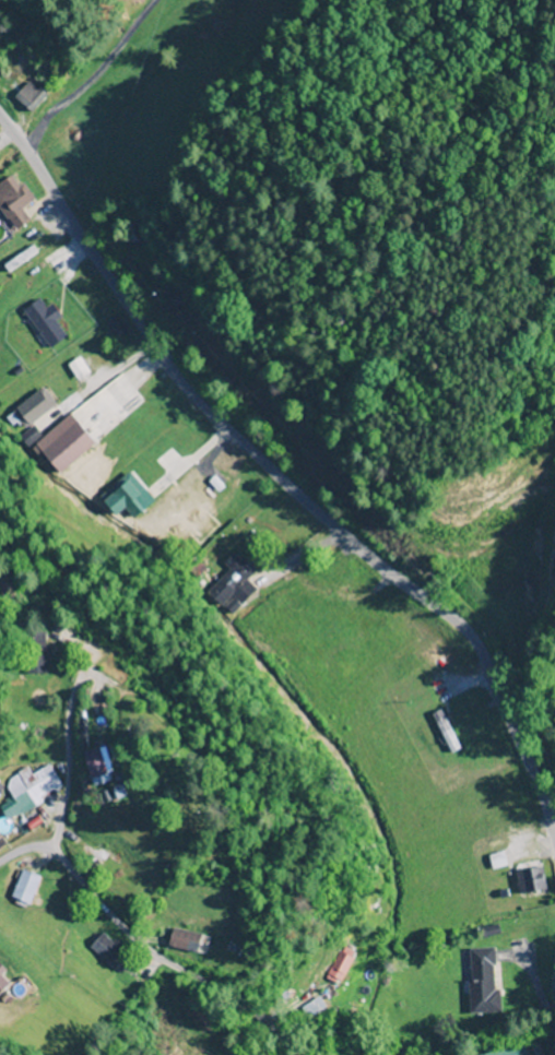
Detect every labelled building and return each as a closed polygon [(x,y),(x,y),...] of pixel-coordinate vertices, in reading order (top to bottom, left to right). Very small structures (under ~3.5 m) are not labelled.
[(44,98),(28,82),(12,98),(28,114),(44,98)] [(25,222),(17,213),(26,206),(6,180),(0,185),(0,216),(12,232),(25,222)] [(49,306),(43,310),(36,299),(18,312),(47,351),(65,339),(54,323),(59,320),(49,306)] [(13,415),(25,430),(50,411),(38,396),(13,415)] [(41,455),(62,476),(93,444),(72,423),(41,455)] [(236,469),(223,456),(215,464),(228,477),(236,469)] [(145,491),(128,474),(98,503),(115,520),(145,491)] [(22,649),(22,674),(44,674),(44,649),(22,649)] [(454,693),(463,720),(486,712),(477,686),(454,693)] [(437,713),(430,718),(453,752),(460,747),(437,713)] [(87,784),(105,779),(96,747),(78,752),(87,784)] [(2,815),(57,786),(46,765),(28,775),(25,769),(0,782),(0,783),(9,800),(0,805),(0,810),(2,815)] [(494,844),(491,831),(478,834),(481,847),(494,844)] [(512,870),(517,895),(542,890),(537,865),(512,870)] [(25,905),(37,877),(18,869),(7,898),(25,905)] [(202,954),(206,936),(168,929),(165,947),(202,954)] [(497,1014),(496,949),(464,949),(466,1014),(497,1014)]
